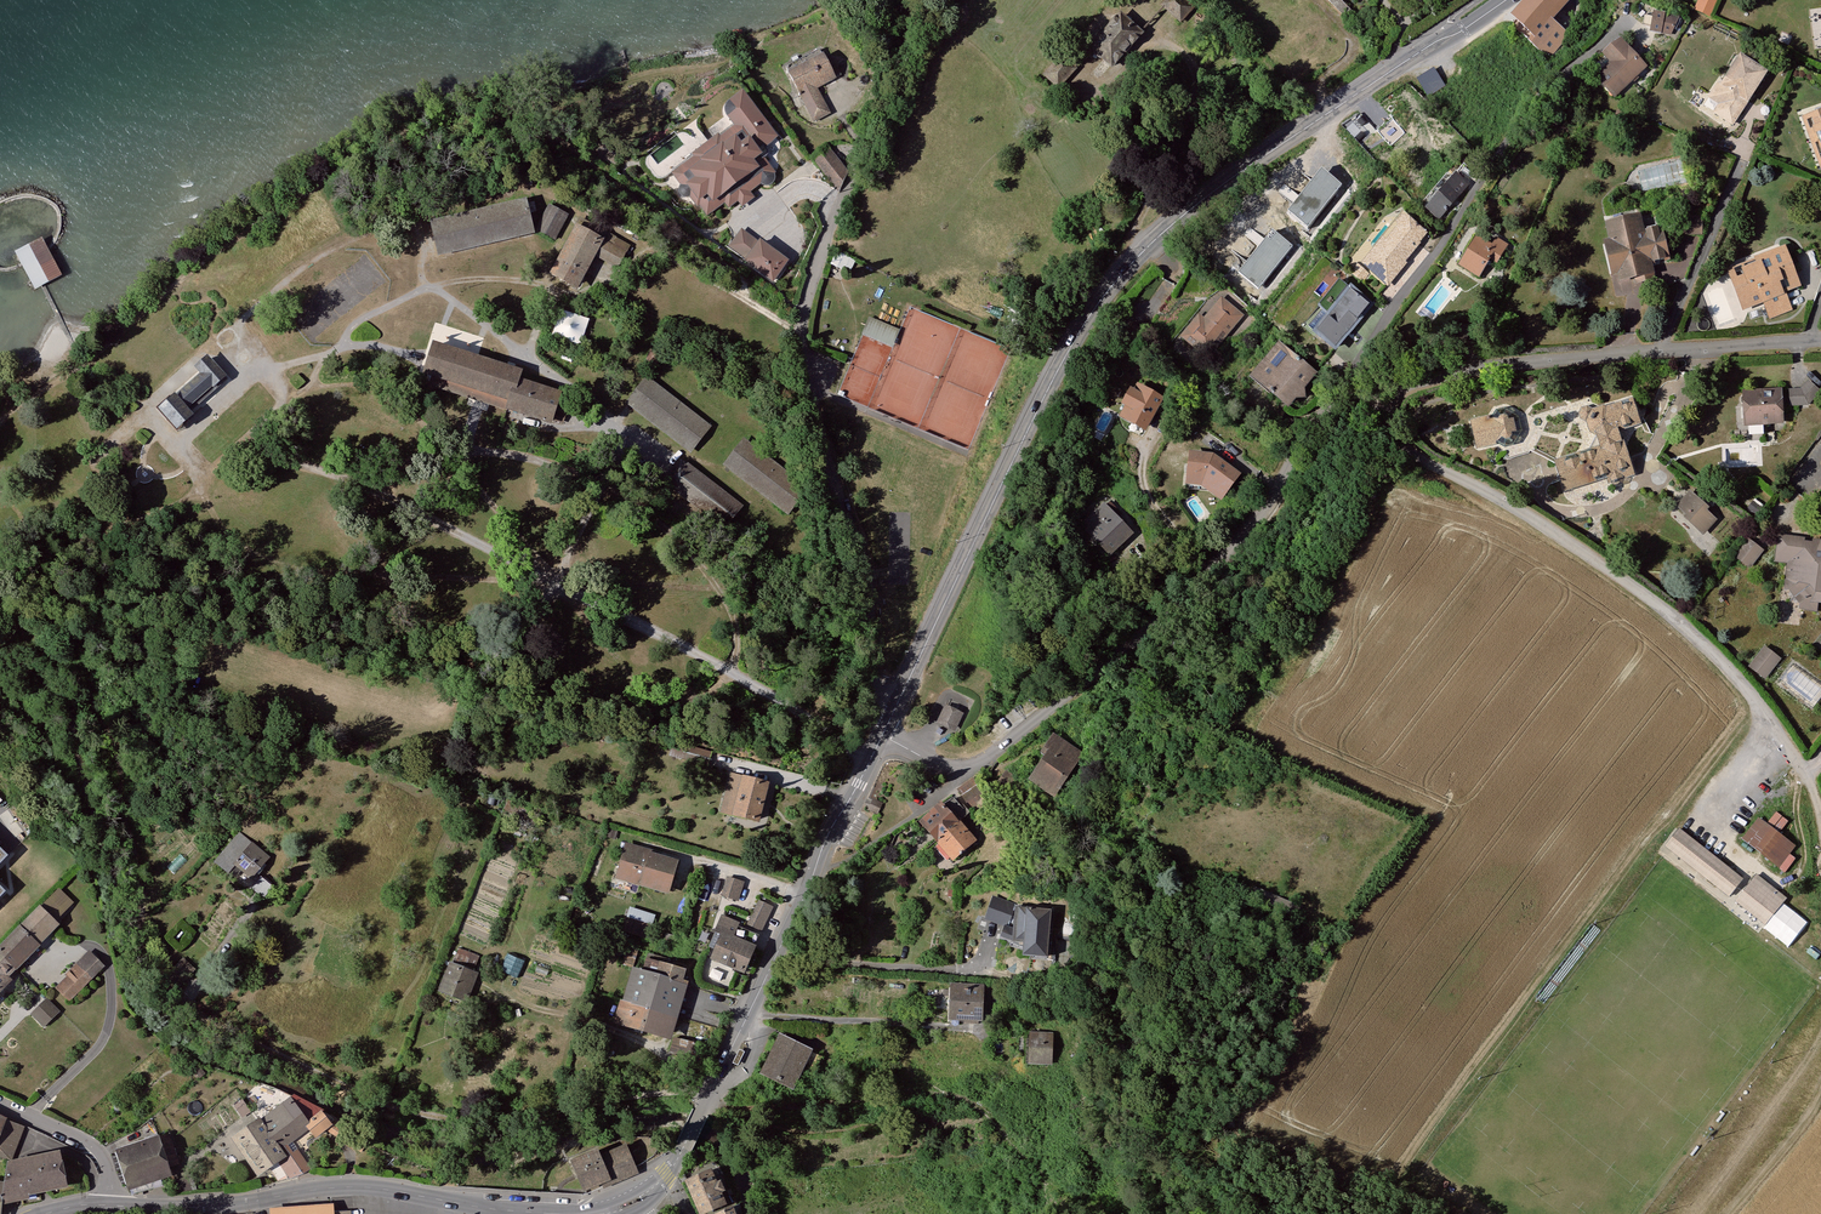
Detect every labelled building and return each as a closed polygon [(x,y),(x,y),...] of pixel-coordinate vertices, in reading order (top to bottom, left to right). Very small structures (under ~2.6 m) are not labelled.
[(1159,6),(1175,23),(1187,10),(1177,0),(1164,0),(1159,6)] [(1511,20),(1525,34),(1545,55),(1564,34),(1545,15),(1560,0),(1530,0),(1511,20)] [(1714,4),(1705,0),(1698,0),(1693,13),(1707,20),(1714,4)] [(1116,18),(1089,48),(1090,54),(1094,58),(1099,60),(1107,67),(1118,56),(1120,55),(1122,54),(1124,53),(1126,51),(1127,49),(1127,48),(1127,45),(1136,36),(1126,26),(1124,22),(1116,18)] [(1655,37),(1665,38),(1671,21),(1656,19),(1655,37)] [(1616,91),(1638,72),(1621,53),(1622,53),(1615,45),(1599,58),(1607,67),(1590,82),(1602,94),(1612,85),(1616,91)] [(808,57),(784,69),(799,96),(792,100),(796,108),(803,105),(813,123),(829,114),(816,88),(834,79),(823,59),(813,64),(808,57)] [(1058,58),(1042,76),(1055,87),(1071,71),(1058,58)] [(1730,70),(1736,60),(1733,58),(1726,71),(1730,70)] [(1726,126),(1759,74),(1736,60),(1730,70),(1726,71),(1716,86),(1711,88),(1704,100),(1714,106),(1709,115),(1726,126)] [(1433,70),(1417,80),(1426,95),(1442,85),(1433,70)] [(1602,94),(1607,99),(1616,91),(1612,85),(1602,94)] [(701,148),(670,172),(681,187),(680,188),(679,189),(679,191),(679,192),(679,193),(679,195),(680,196),(681,197),(682,198),(684,198),(685,198),(687,198),(688,197),(689,197),(696,206),(698,205),(703,210),(710,211),(723,201),(728,206),(737,199),(746,192),(760,182),(761,183),(762,184),(763,184),(765,184),(767,184),(768,183),(770,183),(771,181),(772,180),(772,177),(772,175),(770,173),(772,172),(761,159),(765,156),(766,154),(766,151),(765,149),(763,146),(774,138),(741,94),(728,104),(726,106),(726,107),(725,109),(725,111),(725,113),(726,116),(733,124),(708,143),(701,148)] [(1704,100),(1698,108),(1709,115),(1714,106),(1704,100)] [(1387,121),(1373,134),(1387,149),(1401,135),(1387,121)] [(1805,140),(1809,153),(1814,151),(1819,163),(1820,162),(1820,124),(1820,121),(1806,127),(1811,137),(1805,140)] [(1800,128),(1805,140),(1811,137),(1806,127),(1800,128)] [(701,148),(708,143),(701,134),(694,139),(701,148)] [(827,146),(812,157),(838,191),(847,172),(827,146)] [(1809,153),(1816,170),(1820,168),(1820,162),(1819,163),(1814,151),(1809,153)] [(1461,169),(1454,176),(1466,186),(1472,178),(1461,169)] [(1451,179),(1427,207),(1432,211),(1427,217),(1433,223),(1439,216),(1440,217),(1443,213),(1442,212),(1463,189),(1451,179)] [(746,192),(737,199),(741,205),(751,198),(746,192)] [(428,245),(531,221),(526,202),(423,227),(428,245)] [(1636,236),(1633,218),(1604,223),(1607,239),(1612,269),(1613,277),(1629,275),(1628,270),(1642,268),(1642,262),(1660,259),(1654,229),(1638,232),(1638,235),(1636,236)] [(535,223),(532,228),(546,236),(549,231),(535,223)] [(1412,247),(1420,238),(1404,225),(1398,224),(1394,229),(1396,235),(1382,253),(1368,270),(1372,274),(1370,277),(1383,288),(1394,274),(1393,273),(1395,270),(1396,270),(1399,267),(1398,266),(1413,248),(1412,247)] [(575,228),(550,274),(568,284),(585,253),(612,267),(620,252),(588,235),(592,227),(588,225),(583,233),(575,228)] [(1394,229),(1360,269),(1370,277),(1372,274),(1368,270),(1382,253),(1396,235),(1394,229)] [(731,245),(747,257),(758,243),(741,231),(731,245)] [(1488,246),(1472,237),(1456,264),(1471,273),(1478,262),(1481,264),(1486,257),(1492,260),(1502,245),(1492,239),(1488,246)] [(1607,239),(1601,240),(1605,270),(1612,269),(1607,239)] [(39,241),(15,255),(34,289),(58,275),(39,241)] [(747,257),(746,260),(772,279),(785,261),(759,241),(758,243),(747,257)] [(1741,294),(1747,307),(1760,302),(1767,319),(1785,312),(1777,294),(1775,295),(1770,283),(1786,276),(1778,256),(1766,261),(1765,257),(1752,263),(1753,266),(1740,271),(1742,278),(1731,282),(1736,296),(1741,294)] [(1642,268),(1628,270),(1629,275),(1630,280),(1644,277),(1642,268)] [(1728,276),(1731,282),(1742,278),(1740,271),(1728,276)] [(1775,295),(1777,294),(1791,288),(1786,276),(1770,283),(1775,295)] [(1334,284),(1313,310),(1317,313),(1338,287),(1334,284)] [(1303,330),(1329,352),(1364,309),(1338,287),(1317,313),(1303,330)] [(1741,309),(1747,307),(1741,294),(1736,296),(1741,309)] [(1178,339),(1202,359),(1236,319),(1217,303),(1198,325),(1190,326),(1178,339)] [(585,341),(589,312),(558,308),(554,336),(585,341)] [(1454,319),(1448,318),(1444,337),(1460,340),(1463,324),(1453,322),(1454,319)] [(868,319),(862,334),(891,346),(898,331),(868,319)] [(479,349),(484,334),(442,321),(437,335),(479,349)] [(1118,347),(1128,353),(1138,336),(1129,330),(1118,347)] [(430,373),(439,345),(430,343),(421,370),(430,373)] [(516,372),(439,345),(430,373),(506,399),(503,407),(544,421),(553,394),(513,380),(516,372)] [(1306,378),(1274,351),(1249,381),(1281,408),(1287,400),(1295,400),(1294,392),(1306,378)] [(197,375),(158,410),(173,427),(180,421),(182,423),(188,417),(184,413),(221,381),(204,360),(202,361),(192,370),(197,375)] [(646,379),(629,402),(690,449),(707,426),(646,379)] [(1118,419),(1138,430),(1153,402),(1133,391),(1130,397),(1123,409),(1118,419)] [(1797,397),(1787,397),(1788,411),(1805,410),(1813,404),(1806,392),(1797,397)] [(1123,409),(1130,397),(1125,394),(1118,407),(1123,409)] [(1777,395),(1743,398),(1743,401),(1740,401),(1738,404),(1739,410),(1742,412),(1744,412),(1745,429),(1778,426),(1777,395)] [(1521,450),(1528,453),(1549,465),(1554,463),(1562,489),(1615,473),(1617,480),(1626,477),(1615,444),(1611,432),(1632,426),(1626,407),(1602,414),(1599,414),(1557,427),(1555,424),(1513,402),(1497,406),(1491,417),(1500,447),(1511,453),(1521,450)] [(1237,429),(1227,442),(1240,452),(1251,439),(1237,429)] [(739,441),(721,465),(782,511),(798,488),(739,441)] [(1219,498),(1235,476),(1210,458),(1189,456),(1186,483),(1200,483),(1219,498)] [(672,484),(687,466),(682,462),(667,481),(672,484)] [(687,466),(672,484),(725,526),(740,507),(687,466)] [(1704,508),(1690,497),(1681,508),(1694,518),(1691,521),(1698,528),(1701,524),(1707,529),(1714,521),(1702,510),(1704,508)] [(1098,507),(1077,527),(1102,554),(1116,540),(1112,536),(1119,529),(1098,507)] [(1779,538),(1775,557),(1789,560),(1787,568),(1786,568),(1782,586),(1793,589),(1796,587),(1801,597),(1797,598),(1796,604),(1809,606),(1811,598),(1820,600),(1820,545),(1811,542),(1809,548),(1799,546),(1800,541),(1779,538)] [(1747,541),(1744,545),(1756,554),(1759,549),(1747,541)] [(1744,545),(1736,555),(1749,564),(1756,554),(1744,545)] [(1765,650),(1751,667),(1764,678),(1778,661),(1765,650)] [(960,715),(945,708),(939,722),(954,728),(960,715)] [(1043,795),(1069,755),(1047,741),(1038,754),(1042,756),(1025,783),(1043,795)] [(681,758),(684,746),(672,742),(668,755),(681,758)] [(707,766),(710,753),(684,746),(681,758),(707,766)] [(1001,778),(997,783),(1015,797),(1023,786),(1005,773),(1001,778)] [(739,782),(729,818),(751,823),(760,788),(739,782)] [(966,782),(953,793),(966,808),(967,807),(973,814),(985,805),(966,782)] [(873,801),(868,811),(876,814),(880,805),(873,801)] [(936,809),(918,825),(930,840),(948,823),(958,815),(945,801),(936,809)] [(932,805),(908,822),(913,829),(918,825),(936,809),(932,805)] [(1777,808),(1769,819),(1782,828),(1789,818),(1777,808)] [(1741,841),(1775,867),(1790,848),(1756,822),(1741,841)] [(946,859),(965,843),(948,823),(930,840),(946,859)] [(1677,831),(1666,847),(1729,897),(1741,881),(1717,862),(1677,831)] [(235,863),(251,876),(267,858),(239,834),(216,861),(228,871),(235,863)] [(1775,867),(1741,841),(1731,853),(1765,880),(1775,867)] [(0,848),(0,870),(11,859),(0,848)] [(644,855),(621,849),(619,855),(642,862),(642,860),(644,855)] [(667,867),(642,860),(642,862),(619,855),(612,881),(659,894),(667,867)] [(728,877),(724,895),(735,898),(740,881),(728,877)] [(1783,900),(1754,877),(1735,901),(1764,924),(1783,900)] [(261,878),(253,889),(263,896),(271,886),(261,878)] [(58,888),(40,906),(54,921),(72,902),(58,888)] [(757,897),(750,923),(768,928),(774,902),(757,897)] [(1004,925),(1000,936),(1019,943),(1017,948),(1034,954),(1034,958),(1045,959),(1050,911),(1015,908),(993,900),(987,919),(1004,925)] [(1784,902),(1778,909),(1790,919),(1796,912),(1784,902)] [(39,906),(20,926),(38,945),(58,924),(54,921),(40,906),(39,906)] [(634,914),(631,920),(644,925),(647,919),(634,914)] [(621,918),(617,930),(639,938),(644,925),(631,920),(624,918),(621,918)] [(709,932),(715,935),(705,958),(734,971),(745,947),(750,937),(729,928),(730,926),(715,918),(709,932)] [(0,946),(0,952),(16,968),(39,946),(38,945),(20,926),(0,946)] [(618,946),(613,962),(619,964),(623,948),(619,946),(618,946)] [(459,948),(452,967),(473,974),(480,956),(459,948)] [(623,948),(619,964),(627,966),(630,958),(632,950),(623,948)] [(66,977),(55,988),(68,1001),(104,966),(88,951),(64,974),(66,977)] [(12,980),(8,976),(16,968),(0,952),(0,991),(12,980)] [(183,956),(165,975),(179,988),(197,970),(183,956)] [(627,966),(626,970),(634,972),(651,977),(655,966),(630,958),(627,966)] [(655,966),(651,977),(671,983),(675,972),(655,966)] [(452,967),(442,991),(464,999),(473,974),(452,967)] [(625,974),(621,988),(628,990),(666,1002),(671,983),(651,977),(634,972),(633,976),(625,974)] [(733,975),(726,993),(734,994),(740,979),(733,975)] [(621,988),(617,1001),(624,1003),(628,990),(621,988)] [(982,1006),(983,989),(957,989),(955,1020),(965,1020),(965,1016),(980,1017),(980,1006),(982,1006)] [(628,990),(624,1003),(662,1015),(666,1002),(628,990)] [(60,1011),(46,998),(30,1014),(44,1028),(60,1011)] [(656,1035),(662,1015),(624,1003),(617,1001),(613,1012),(610,1022),(656,1035)] [(1034,1035),(1033,1059),(1049,1060),(1050,1036),(1034,1035)] [(783,1039),(764,1074),(790,1086),(808,1051),(783,1039)] [(733,1063),(738,1065),(745,1052),(740,1049),(733,1063)] [(812,1053),(804,1068),(813,1073),(821,1057),(812,1053)] [(307,1123),(322,1113),(324,1111),(293,1094),(288,1097),(307,1123)] [(288,1097),(258,1120),(275,1145),(305,1125),(307,1123),(288,1097)] [(305,1125),(308,1129),(314,1137),(330,1124),(322,1113),(307,1123),(305,1125)] [(258,1120),(257,1118),(230,1137),(256,1176),(277,1162),(284,1157),(275,1145),(258,1120)] [(11,1160),(23,1126),(5,1120),(0,1134),(0,1156),(11,1160)] [(308,1129),(305,1125),(275,1145),(284,1157),(277,1162),(290,1179),(310,1169),(291,1142),(308,1129)] [(168,1135),(159,1138),(167,1165),(176,1162),(168,1135)] [(167,1165),(159,1138),(118,1151),(130,1188),(171,1175),(167,1165)] [(637,1172),(624,1141),(598,1152),(594,1145),(567,1157),(581,1190),(600,1182),(602,1187),(637,1172)] [(67,1186),(59,1149),(11,1160),(8,1160),(5,1182),(2,1203),(28,1198),(28,1195),(67,1186)] [(725,1201),(709,1166),(683,1177),(699,1213),(725,1201)] [(195,1188),(190,1176),(177,1181),(181,1193),(195,1188)] [(713,1211),(713,1213),(735,1213),(732,1204),(713,1211)] [(332,1211),(332,1205),(273,1209),(273,1213),(333,1213),(332,1211)]
